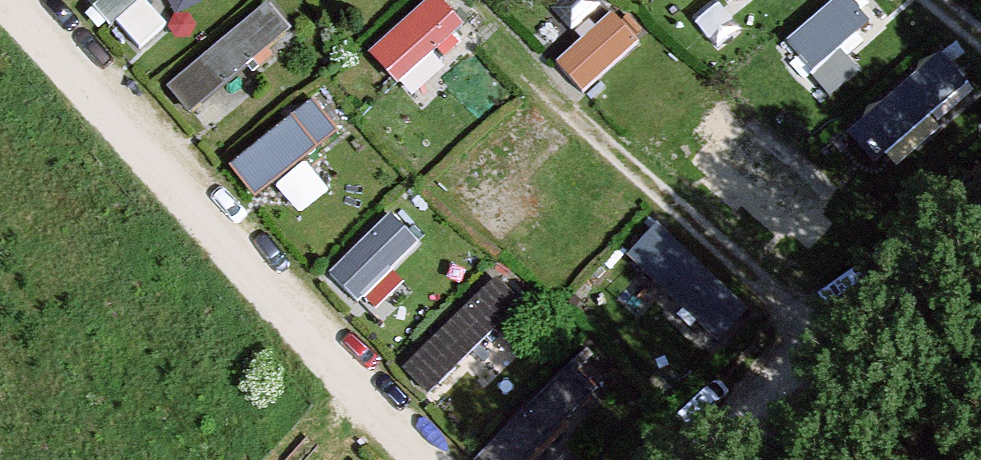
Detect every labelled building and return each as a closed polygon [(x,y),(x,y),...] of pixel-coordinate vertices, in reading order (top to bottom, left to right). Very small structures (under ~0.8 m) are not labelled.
[(110,28),(142,0),(84,0),(110,28)] [(369,55),(398,87),(465,26),(441,0),(430,0),(369,55)] [(789,29),(819,63),(880,10),(871,0),(822,0),(789,29)] [(289,33),(266,6),(165,91),(188,118),(289,33)] [(611,14),(555,65),(583,96),(640,45),(611,14)] [(966,86),(939,55),(846,136),(874,167),(966,86)] [(314,103),(229,169),(254,201),(339,135),(314,103)] [(748,122),(715,159),(800,234),(833,197),(748,122)] [(419,245),(390,215),(327,277),(357,307),(419,245)] [(747,314),(656,227),(626,258),(718,345),(747,314)] [(497,281),(401,371),(425,397),(521,307),(497,281)] [(569,366),(477,459),(529,459),(596,392),(569,366)]
